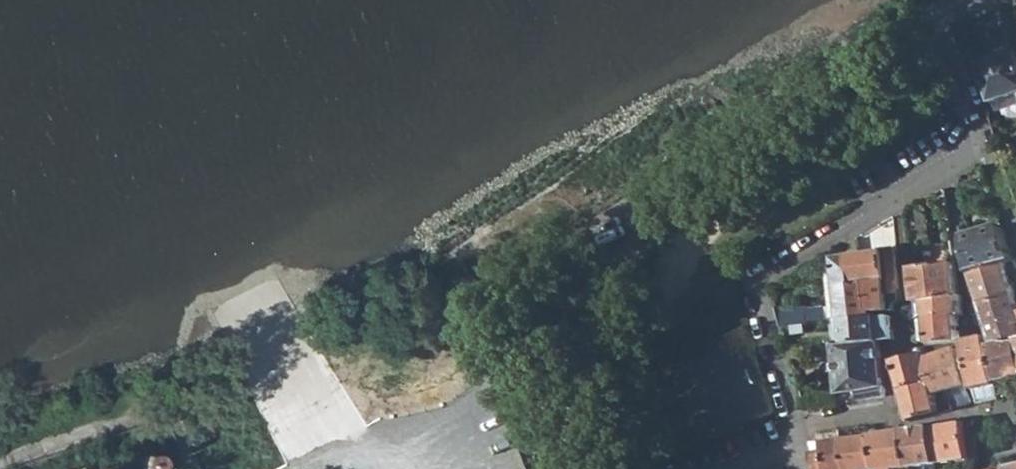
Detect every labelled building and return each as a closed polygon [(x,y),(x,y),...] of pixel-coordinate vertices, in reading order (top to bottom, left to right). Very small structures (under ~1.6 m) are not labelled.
[(983,65),(996,103),(1015,97),(1015,55),(983,65)] [(1009,264),(1015,262),(1015,261),(1002,226),(965,235),(965,236),(972,273),(1009,264)] [(850,255),(853,284),(874,282),(877,311),(889,312),(895,311),(895,306),(891,306),(889,294),(887,281),(899,279),(897,265),(896,251),(859,254),(857,238),(849,243),(850,255)] [(917,303),(925,301),(958,295),(954,264),(927,267),(925,253),(913,255),(917,303)] [(782,327),(841,321),(879,318),(879,315),(877,316),(877,311),(874,282),(853,284),(850,255),(834,256),(835,264),(839,301),(828,302),(777,307),(782,327)] [(828,302),(839,301),(835,264),(825,269),(828,302)] [(1014,298),(1009,264),(972,273),(982,302),(1014,298)] [(900,292),(899,280),(899,279),(887,281),(889,294),(900,292)] [(928,319),(959,316),(962,315),(961,295),(958,295),(925,301),(928,319)] [(979,312),(984,311),(994,343),(1015,342),(1015,317),(1015,315),(1014,298),(982,302),(976,304),(979,312)] [(917,303),(918,319),(918,320),(928,319),(925,301),(917,303)] [(959,342),(956,322),(958,322),(959,316),(928,319),(918,320),(920,339),(921,341),(929,344),(959,342)] [(841,321),(844,343),(879,339),(893,338),(890,317),(879,318),(841,321)] [(997,386),(997,382),(988,346),(987,337),(963,341),(969,369),(975,391),(997,386)] [(835,344),(840,393),(860,390),(861,400),(883,395),(879,339),(844,343),(835,344)] [(997,382),(1015,378),(1015,342),(994,343),(988,346),(997,382)] [(934,354),(933,352),(926,354),(934,383),(936,394),(967,386),(958,350),(934,354)] [(934,383),(926,354),(892,361),(901,392),(934,383)] [(936,394),(934,383),(901,392),(910,421),(941,413),(938,402),(936,394)] [(975,391),(978,404),(999,398),(997,386),(975,391)] [(954,410),(951,399),(938,402),(941,413),(954,410)] [(938,465),(967,461),(976,456),(977,459),(974,434),(973,434),(967,435),(965,422),(932,427),(938,465)] [(932,427),(907,430),(912,468),(918,468),(932,466),(932,468),(939,468),(938,465),(932,427)] [(879,468),(907,468),(912,468),(907,430),(873,435),(879,468)] [(873,435),(842,439),(848,468),(879,468),(873,435)] [(842,439),(825,441),(826,452),(814,454),(818,468),(848,468),(842,439)] [(814,454),(826,452),(825,441),(811,443),(814,454)]
